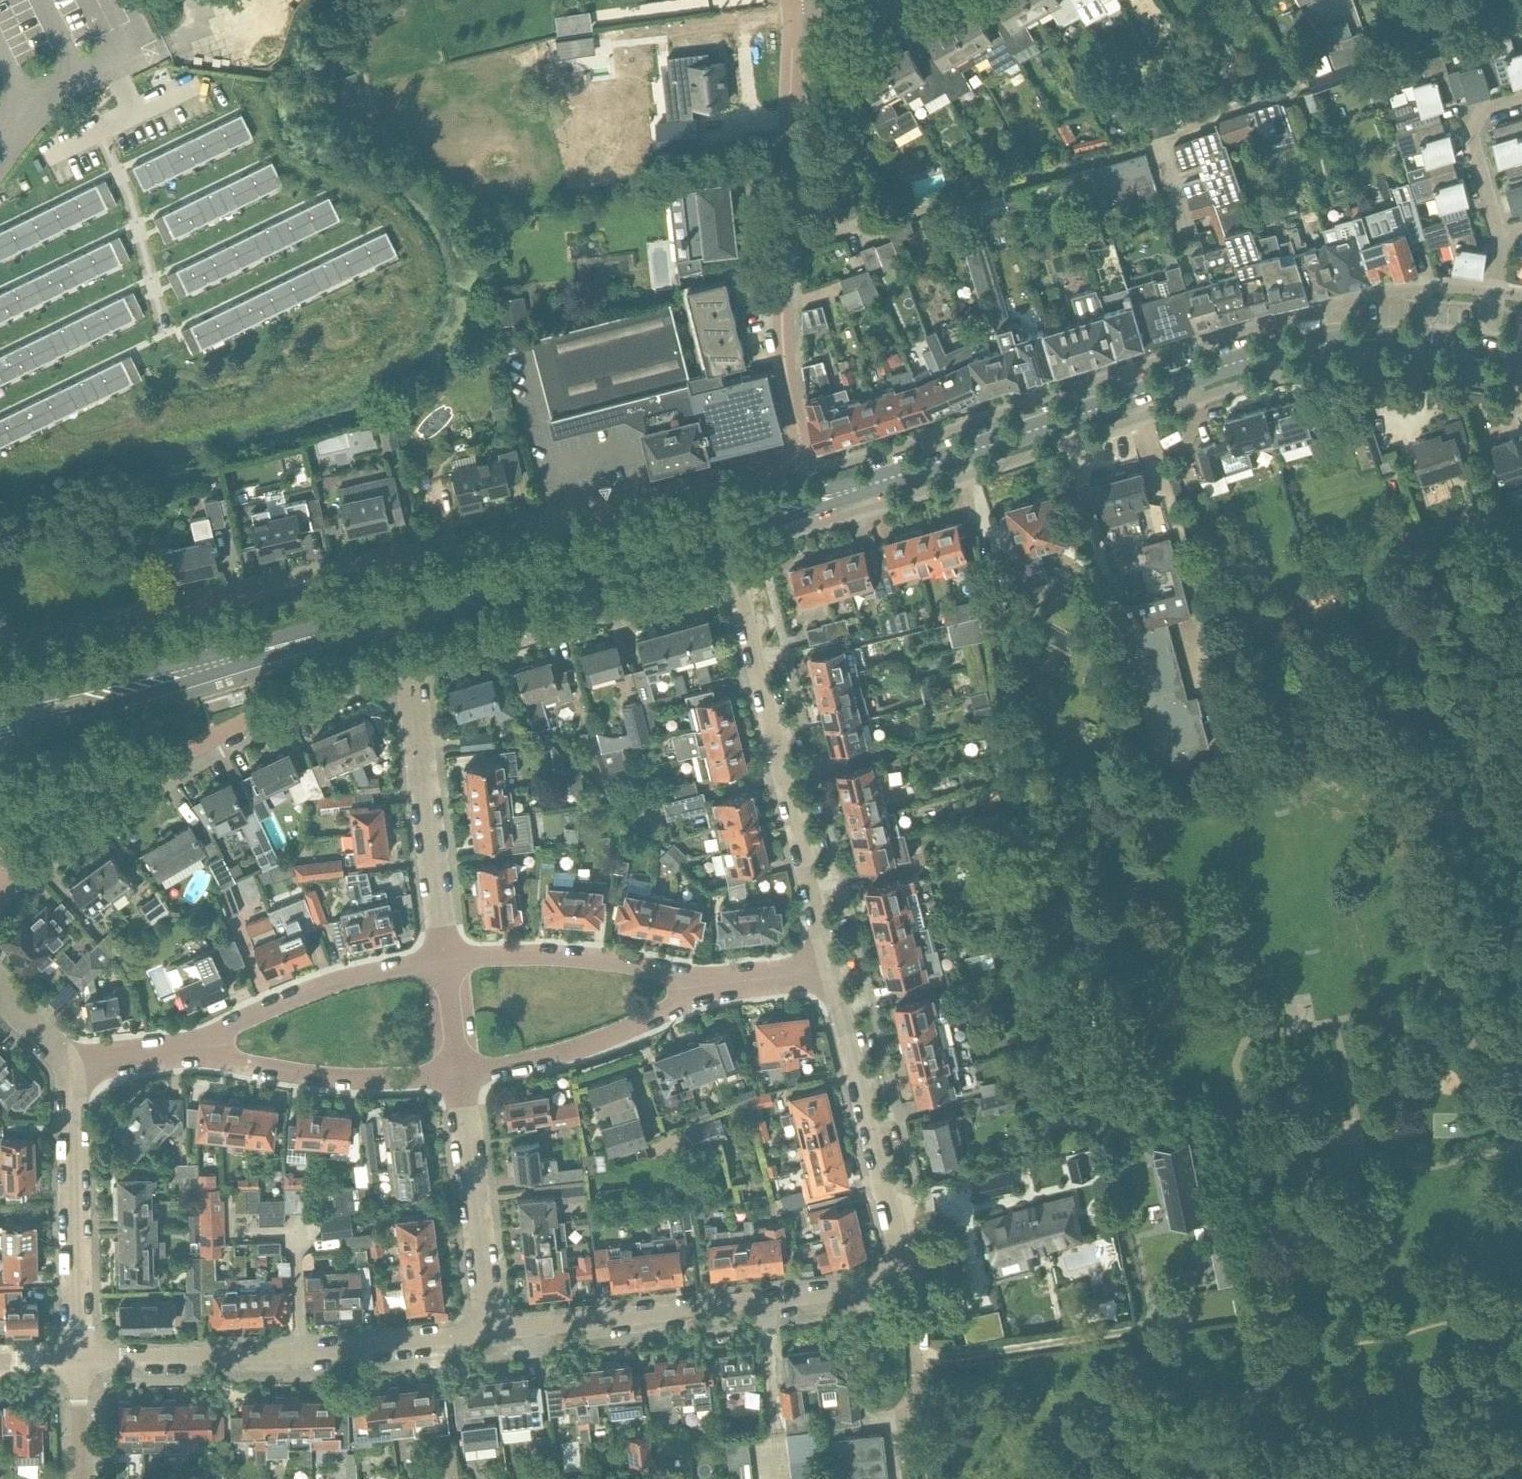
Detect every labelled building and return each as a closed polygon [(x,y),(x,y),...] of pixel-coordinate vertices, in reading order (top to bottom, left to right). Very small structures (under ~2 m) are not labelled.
[(715,21),(714,0),(660,0),(656,0),(657,23),(715,21)] [(1001,26),(1015,52),(1036,40),(1025,21),(1038,14),(1031,0),(999,0),(1010,21),(1001,26)] [(1038,14),(1050,7),(1061,26),(1082,14),(1075,0),(1031,0),(1038,14)] [(1083,14),(1087,22),(1108,10),(1104,2),(1108,0),(1075,0),(1083,14)] [(976,9),(953,22),(976,63),(989,55),(998,72),(1005,68),(1019,60),(1014,52),(1015,52),(1001,26),(989,33),(976,9)] [(953,22),(929,35),(942,59),(932,65),(946,90),(968,78),(964,70),(976,63),(953,22)] [(1516,51),(1510,31),(1488,38),(1502,82),(1513,79),(1515,84),(1521,81),(1521,49),(1516,51)] [(1328,45),(1327,46),(1335,68),(1358,59),(1373,54),(1364,32),(1353,36),(1328,45)] [(1388,35),(1369,41),(1377,63),(1396,57),(1388,35)] [(567,37),(555,38),(558,57),(570,55),(567,37)] [(1416,38),(1393,45),(1397,57),(1420,50),(1416,38)] [(1448,72),(1456,96),(1467,93),(1469,98),(1492,91),(1490,86),(1502,82),(1488,38),(1466,44),(1473,65),(1449,72),(1448,72)] [(908,47),(885,59),(902,90),(915,82),(926,101),(946,90),(932,65),(922,70),(908,47)] [(676,120),(658,122),(661,149),(699,144),(696,117),(694,118),(693,105),(727,101),(723,61),(711,62),(710,50),(675,55),(668,55),(671,78),(678,78),(683,119),(676,120)] [(1418,98),(1389,106),(1393,119),(1397,134),(1442,121),(1438,107),(1446,105),(1444,100),(1456,96),(1448,72),(1449,72),(1443,52),(1421,58),(1427,79),(1414,83),(1418,98)] [(1331,70),(1328,71),(1333,83),(1367,70),(1371,85),(1381,81),(1378,69),(1378,68),(1373,54),(1358,59),(1335,68),(1331,70)] [(1328,71),(1331,70),(1327,58),(1305,66),(1309,78),(1328,71)] [(885,59),(861,73),(871,91),(874,97),(864,103),(881,134),(882,137),(893,131),(895,135),(896,137),(920,124),(911,107),(899,114),(889,97),(901,90),(907,102),(909,101),(902,90),(885,59)] [(356,72),(332,77),(336,89),(339,103),(354,99),(351,86),(359,84),(356,72)] [(1221,102),(1228,100),(1225,84),(1213,87),(1221,102)] [(1213,87),(1205,89),(1209,106),(1221,102),(1213,87)] [(1280,103),(1249,112),(1256,132),(1259,140),(1292,129),(1283,104),(1280,105),(1280,103)] [(1292,129),(1296,143),(1308,140),(1297,103),(1285,106),(1292,129)] [(1182,109),(1145,120),(1150,137),(1176,130),(1174,122),(1183,119),(1182,109)] [(1218,128),(1218,129),(1223,144),(1224,143),(1256,132),(1249,110),(1216,121),(1218,128)] [(241,113),(219,123),(230,147),(251,137),(253,136),(241,112),(241,113)] [(1508,173),(1521,169),(1521,118),(1494,127),(1497,138),(1493,140),(1500,163),(1505,162),(1508,173)] [(1066,143),(1076,138),(1067,121),(1057,126),(1066,143)] [(1442,121),(1397,134),(1403,155),(1424,150),(1431,173),(1431,174),(1455,167),(1452,155),(1457,154),(1451,131),(1446,132),(1442,121)] [(219,123),(198,134),(209,157),(230,147),(219,123)] [(1218,128),(1193,137),(1202,162),(1206,176),(1211,189),(1250,311),(1275,305),(1260,247),(1259,247),(1256,236),(1251,225),(1248,213),(1224,143),(1223,144),(1218,129),(1218,128)] [(198,134),(176,144),(182,156),(192,151),(198,162),(209,157),(198,134)] [(1103,144),(1102,136),(1072,143),(1074,151),(1103,144)] [(1193,137),(1174,143),(1182,168),(1202,162),(1193,137)] [(176,144),(165,150),(176,173),(198,162),(192,151),(182,156),(176,144)] [(1107,162),(1091,167),(1099,193),(1154,177),(1145,148),(1107,160),(1107,162)] [(165,150),(132,166),(143,189),(144,189),(176,173),(165,150)] [(272,160),(250,171),(261,194),(282,184),(283,183),(272,160)] [(1099,193),(1091,167),(1090,165),(1067,172),(1076,201),(1099,193)] [(1437,196),(1444,219),(1444,220),(1469,213),(1465,202),(1470,200),(1464,177),(1459,178),(1455,167),(1431,174),(1431,173),(1410,179),(1417,201),(1437,196)] [(1508,173),(1512,184),(1507,186),(1514,209),(1519,208),(1521,218),(1521,169),(1508,173)] [(250,171),(228,181),(239,205),(261,194),(250,171)] [(1067,172),(1030,183),(1039,212),(1076,201),(1067,172)] [(912,182),(916,197),(948,189),(944,174),(912,182)] [(1187,197),(1211,189),(1206,176),(1182,183),(1187,197)] [(228,181),(196,197),(207,221),(239,205),(228,181)] [(701,255),(707,254),(738,251),(730,181),(699,185),(699,188),(683,189),(688,235),(683,236),(683,239),(688,238),(688,239),(690,239),(692,256),(692,257),(678,260),(680,274),(704,268),(701,255)] [(96,183),(74,194),(85,217),(106,207),(107,206),(96,183)] [(1193,215),(1208,211),(1221,246),(1206,251),(1211,264),(1208,265),(1224,319),(1250,311),(1211,189),(1187,197),(1193,215)] [(966,203),(981,253),(990,283),(988,283),(992,297),(1005,339),(1017,381),(1058,369),(1046,327),(1022,334),(1018,319),(1012,321),(981,216),(1011,208),(1006,191),(966,203)] [(74,194),(52,204),(64,228),(85,217),(74,194)] [(328,195),(306,206),(318,229),(339,219),(340,218),(329,195),(328,195)] [(1404,228),(1408,241),(1426,235),(1422,225),(1414,195),(1400,199),(1400,200),(1409,226),(1404,228)] [(196,197),(174,208),(180,219),(190,214),(196,226),(207,221),(196,197)] [(1360,235),(1372,276),(1395,268),(1397,273),(1416,266),(1408,241),(1404,228),(1409,226),(1400,200),(1362,213),(1359,203),(1350,206),(1354,218),(1360,235)] [(841,219),(858,213),(855,203),(837,209),(841,219)] [(52,204),(31,215),(42,238),(64,228),(52,204)] [(306,206),(285,216),(296,240),(318,229),(306,206)] [(174,208),(163,213),(174,237),(175,236),(196,226),(190,214),(180,219),(174,208)] [(1487,249),(1478,248),(1469,213),(1444,220),(1444,219),(1423,225),(1430,248),(1450,242),(1454,256),(1455,257),(1453,269),(1484,273),(1487,249)] [(31,215),(9,225),(20,249),(42,238),(31,215)] [(285,216),(252,232),(264,255),(296,240),(285,216)] [(1342,240),(1327,243),(1341,288),(1374,279),(1372,276),(1360,235),(1354,218),(1337,223),(1342,240)] [(893,241),(915,233),(911,220),(888,227),(893,239),(893,241)] [(20,249),(9,225),(0,230),(0,259),(20,249)] [(1289,227),(1288,228),(1291,238),(1293,238),(1311,296),(1341,288),(1327,243),(1309,248),(1306,240),(1302,241),(1298,225),(1289,227)] [(386,230),(363,240),(375,264),(396,254),(397,253),(386,230)] [(252,232),(231,242),(242,266),(264,255),(252,232)] [(1277,232),(1256,236),(1259,247),(1260,247),(1275,305),(1311,296),(1293,238),(1291,238),(1280,242),(1277,232)] [(110,239),(88,250),(99,273),(121,262),(110,239)] [(893,241),(893,239),(876,245),(885,270),(902,263),(893,241)] [(363,240),(342,251),(353,274),(375,264),(363,240)] [(231,242),(209,253),(220,276),(242,266),(231,242)] [(1208,265),(1203,249),(1191,253),(1200,283),(1187,286),(1198,326),(1224,319),(1208,265)] [(88,250),(66,260),(77,283),(99,273),(88,250)] [(342,251),(309,267),(321,290),(353,274),(342,251)] [(209,253),(187,263),(193,275),(204,270),(210,281),(220,276),(209,253)] [(981,253),(968,257),(981,300),(992,297),(988,283),(990,283),(981,253)] [(66,260),(44,271),(50,282),(61,277),(66,289),(77,283),(66,260)] [(1146,342),(1198,326),(1187,286),(1180,262),(1170,264),(1178,289),(1156,295),(1160,290),(1155,276),(1129,284),(1129,285),(1146,342)] [(187,263),(176,269),(187,292),(188,292),(210,281),(204,270),(193,275),(187,263)] [(309,267),(288,277),(299,301),(321,290),(309,267)] [(845,291),(860,286),(859,284),(874,279),(869,267),(840,276),(845,291)] [(44,271),(34,276),(45,299),(66,289),(61,277),(50,282),(44,271)] [(34,276),(12,286),(23,310),(45,299),(34,276)] [(288,277),(266,288),(278,311),(299,301),(288,277)] [(748,363),(731,295),(727,279),(688,289),(709,371),(690,376),(693,388),(725,381),(722,369),(748,363)] [(859,284),(860,286),(866,302),(881,297),(874,279),(859,284)] [(1129,285),(1106,292),(1123,349),(1146,342),(1129,285)] [(0,292),(0,306),(7,303),(13,315),(23,310),(12,286),(0,292)] [(1058,369),(1123,349),(1106,292),(1100,294),(1098,287),(1075,294),(1081,316),(1046,327),(1058,369)] [(266,288),(245,298),(250,310),(261,305),(267,316),(278,311),(266,288)] [(123,294),(101,305),(113,329),(134,318),(135,318),(123,294)] [(245,298),(234,303),(245,327),(267,316),(261,305),(250,310),(245,298)] [(628,420),(636,424),(639,421),(647,425),(647,428),(645,429),(656,468),(710,455),(708,447),(781,429),(775,403),(767,370),(725,381),(693,388),(690,376),(671,301),(533,336),(556,428),(623,411),(630,416),(628,420)] [(13,315),(7,303),(0,306),(0,321),(13,315)] [(234,303),(212,314),(224,337),(245,327),(234,303)] [(803,332),(830,324),(824,304),(803,309),(803,332)] [(101,305),(80,316),(91,339),(113,329),(101,305)] [(212,314),(190,325),(201,348),(202,348),(224,337),(212,314)] [(80,316),(47,332),(59,355),(91,339),(80,316)] [(939,330),(929,334),(933,346),(957,402),(966,398),(981,392),(966,334),(964,335),(968,347),(949,355),(939,330)] [(47,332),(26,342),(37,365),(59,355),(47,332)] [(976,332),(966,334),(981,392),(1017,381),(1005,339),(1000,340),(1002,344),(992,348),(990,342),(981,345),(976,332)] [(26,342),(4,353),(10,364),(21,359),(26,371),(37,365),(26,342)] [(931,367),(914,374),(932,413),(957,402),(933,346),(924,350),(931,367)] [(0,355),(0,371),(5,381),(26,371),(21,359),(10,364),(4,353),(0,355)] [(121,358),(99,369),(110,392),(131,382),(133,381),(121,358)] [(886,358),(875,362),(880,375),(891,371),(886,358)] [(892,373),(891,373),(895,385),(907,421),(932,413),(914,374),(911,367),(892,373)] [(99,369),(67,385),(78,408),(110,392),(99,369)] [(839,373),(843,384),(852,381),(849,370),(839,373)] [(833,391),(827,371),(818,374),(824,394),(827,393),(833,391)] [(67,385),(45,395),(56,418),(78,408),(67,385)] [(887,392),(875,396),(884,428),(907,421),(895,385),(885,387),(887,392)] [(833,391),(827,393),(830,405),(840,442),(862,435),(852,403),(850,398),(847,387),(833,391)] [(508,393),(491,394),(494,420),(511,418),(508,394),(508,392),(508,393)] [(820,448),(840,442),(830,405),(827,393),(824,394),(808,399),(813,415),(810,416),(820,448)] [(45,395),(23,406),(35,429),(56,418),(45,395)] [(850,398),(852,403),(862,435),(884,428),(875,396),(863,399),(862,395),(850,398)] [(1322,435),(1309,395),(1266,408),(1275,437),(1279,448),(1311,438),(1315,453),(1333,447),(1329,433),(1322,435)] [(23,406),(2,416),(13,439),(35,429),(23,406)] [(1275,437),(1266,408),(1266,406),(1225,419),(1232,439),(1216,444),(1216,441),(1198,447),(1207,477),(1253,463),(1248,446),(1275,437)] [(13,439),(2,416),(0,417),(0,446),(13,439)] [(393,419),(379,422),(385,448),(399,445),(393,419)] [(1466,466),(1465,463),(1480,458),(1473,436),(1468,438),(1462,420),(1435,429),(1436,434),(1416,441),(1422,460),(1418,461),(1417,459),(1415,460),(1422,483),(1425,483),(1423,478),(1439,473),(1439,475),(1466,466)] [(1521,470),(1521,469),(1521,434),(1510,438),(1510,440),(1493,445),(1501,470),(1499,471),(1505,490),(1521,484),(1521,474),(1521,470)] [(1364,441),(1357,443),(1363,463),(1370,461),(1371,462),(1382,459),(1375,435),(1363,439),(1364,441)] [(462,510),(480,506),(478,495),(507,489),(505,479),(521,476),(515,449),(498,452),(499,458),(453,469),(462,510)] [(1138,516),(1135,504),(1150,500),(1147,489),(1142,470),(1127,474),(1126,469),(1095,478),(1108,524),(1138,516)] [(341,530),(346,529),(347,531),(387,522),(388,526),(404,522),(396,489),(395,489),(392,477),(337,489),(343,515),(338,516),(341,530)] [(1028,569),(1002,576),(1006,592),(1041,582),(1049,580),(1048,578),(1045,567),(1039,547),(1068,539),(1067,538),(1065,530),(1055,495),(1048,497),(1037,500),(1029,502),(1017,505),(1010,507),(1028,569)] [(268,508),(251,512),(253,523),(252,523),(259,552),(260,552),(261,558),(276,555),(275,549),(284,546),(302,542),(299,531),(312,528),(312,526),(324,524),(318,496),(306,499),(285,504),(287,515),(271,518),(268,508)] [(1472,503),(1481,532),(1500,526),(1491,497),(1472,503)] [(210,526),(211,526),(224,523),(218,498),(204,501),(208,515),(210,526)] [(215,543),(211,526),(210,526),(208,515),(190,519),(196,542),(167,549),(173,579),(217,568),(212,546),(217,545),(216,542),(215,543)] [(962,521),(934,529),(944,568),(946,574),(970,567),(961,535),(965,533),(962,521)] [(335,522),(326,524),(327,533),(336,531),(335,522)] [(934,529),(910,535),(920,569),(933,566),(934,571),(944,568),(934,529)] [(908,573),(920,569),(910,535),(887,542),(898,581),(909,578),(908,573)] [(1170,536),(1144,543),(1149,562),(1162,570),(1178,565),(1170,536)] [(882,568),(871,571),(865,548),(854,551),(852,547),(840,551),(850,589),(863,586),(864,590),(875,588),(877,595),(888,592),(882,568)] [(850,589),(840,551),(827,554),(829,558),(818,561),(829,599),(839,597),(838,593),(850,589)] [(818,561),(790,569),(794,581),(798,580),(804,601),(805,606),(818,602),(829,599),(818,561)] [(1202,746),(1209,744),(1201,712),(1187,703),(1190,700),(1168,621),(1191,615),(1184,590),(1124,607),(1123,601),(1106,606),(1149,760),(1157,758),(1158,755),(1162,757),(1166,759),(1170,760),(1174,760),(1179,759),(1183,758),(1187,756),(1191,754),(1194,751),(1197,748),(1199,744),(1202,746)] [(972,618),(968,603),(955,606),(960,621),(972,618)] [(960,621),(955,606),(944,609),(948,625),(960,621)] [(894,612),(898,628),(910,625),(905,608),(894,612)] [(898,628),(894,612),(882,615),(887,631),(898,628)] [(695,621),(683,625),(692,655),(716,649),(707,618),(704,619),(703,617),(695,619),(695,621)] [(845,617),(835,620),(839,636),(849,633),(845,617)] [(822,625),(806,629),(810,644),(839,636),(835,620),(821,624),(822,625)] [(672,628),(660,631),(669,662),(692,655),(683,625),(680,625),(680,623),(671,626),(672,628)] [(671,669),(669,662),(660,631),(657,632),(656,630),(648,632),(649,634),(637,638),(645,667),(633,671),(642,700),(642,702),(654,699),(649,681),(659,678),(657,672),(671,669)] [(970,666),(984,663),(978,640),(965,643),(970,666)] [(616,642),(581,651),(588,678),(623,669),(616,642)] [(815,666),(812,666),(814,677),(817,676),(818,678),(863,668),(867,667),(861,643),(846,647),(812,655),(815,666)] [(549,659),(515,669),(529,718),(541,714),(543,703),(572,694),(565,671),(554,674),(549,659)] [(699,682),(710,679),(706,665),(695,668),(699,682)] [(818,690),(821,703),(869,691),(869,690),(863,668),(818,678),(820,689),(818,690)] [(677,693),(686,690),(681,673),(672,675),(677,693)] [(491,675),(449,687),(454,705),(451,706),(454,715),(457,714),(457,717),(494,706),(497,719),(514,714),(506,685),(495,688),(491,675)] [(971,690),(978,719),(994,715),(987,686),(975,689),(971,690)] [(698,727),(733,719),(732,717),(734,716),(732,706),(730,706),(727,695),(715,698),(712,687),(684,694),(687,706),(692,705),(698,727)] [(869,691),(821,703),(824,714),(826,714),(829,725),(870,714),(880,712),(874,690),(869,691)] [(642,702),(642,700),(639,701),(642,715),(679,704),(675,693),(654,699),(642,702)] [(621,705),(631,743),(648,739),(642,715),(639,701),(621,705)] [(876,738),(870,714),(829,725),(829,727),(827,728),(829,738),(832,738),(835,748),(876,738)] [(362,718),(336,729),(352,766),(378,756),(369,736),(369,735),(373,730),(373,726),(372,722),(369,720),(363,719),(362,718)] [(734,722),(733,719),(698,727),(671,734),(677,759),(692,755),(692,754),(739,743),(736,732),(738,732),(735,721),(734,722)] [(322,760),(311,765),(319,785),(331,780),(329,776),(352,766),(336,729),(333,731),(332,728),(322,732),(323,735),(313,739),(322,760)] [(600,749),(594,728),(580,732),(586,753),(600,749)] [(492,745),(492,743),(490,730),(459,734),(461,749),(492,745)] [(692,754),(692,755),(698,779),(745,767),(742,756),(744,756),(741,745),(739,745),(739,743),(692,754)] [(573,758),(585,769),(594,778),(626,771),(620,746),(573,758)] [(467,778),(464,779),(466,790),(468,790),(469,793),(505,789),(505,788),(503,774),(510,773),(517,772),(517,765),(515,749),(499,751),(500,762),(466,766),(467,778)] [(289,750),(252,768),(253,772),(258,781),(263,792),(286,781),(295,803),(306,798),(307,798),(324,796),(324,795),(323,792),(319,785),(311,765),(298,770),(289,750)] [(846,795),(888,785),(891,784),(886,760),(840,772),(843,782),(840,783),(843,793),(845,793),(846,795)] [(581,780),(579,770),(568,771),(569,781),(581,780)] [(378,777),(356,779),(357,791),(380,789),(378,777)] [(582,790),(581,780),(569,781),(570,791),(582,790)] [(663,800),(663,801),(702,791),(697,792),(695,780),(666,787),(669,798),(663,800)] [(202,797),(191,803),(208,829),(210,832),(217,829),(232,822),(234,828),(242,824),(262,868),(279,860),(258,816),(250,799),(241,803),(230,781),(201,795),(202,797)] [(849,806),(846,807),(849,819),(888,810),(893,808),(890,796),(888,785),(846,795),(849,806)] [(509,788),(505,788),(505,789),(469,793),(470,802),(467,803),(468,814),(471,814),(472,818),(508,813),(508,814),(512,813),(509,788)] [(704,802),(702,791),(663,801),(667,818),(706,808),(710,826),(714,825),(721,823),(721,824),(756,815),(751,791),(704,802)] [(351,818),(352,831),(388,827),(386,812),(382,813),(381,804),(367,806),(367,803),(355,804),(353,793),(319,797),(321,812),(339,810),(340,820),(351,818)] [(888,810),(849,819),(852,831),(855,830),(858,842),(906,831),(900,808),(900,807),(893,808),(888,810)] [(508,813),(472,818),(472,820),(469,820),(471,832),(474,831),(475,844),(529,838),(526,812),(512,813),(508,814),(508,813)] [(721,823),(714,825),(720,849),(727,847),(727,848),(762,840),(762,837),(765,836),(762,824),(759,825),(756,815),(721,824),(721,823)] [(146,851),(159,873),(203,848),(189,825),(175,834),(172,829),(158,837),(161,842),(146,851)] [(391,844),(388,827),(352,831),(355,848),(344,849),(346,862),(374,858),(374,856),(388,854),(387,845),(391,844)] [(565,827),(564,845),(566,845),(576,846),(577,836),(578,828),(577,828),(565,827)] [(906,831),(858,842),(858,844),(855,844),(858,855),(860,854),(863,865),(899,856),(900,859),(913,856),(906,831)] [(727,847),(720,849),(723,864),(728,883),(728,884),(743,880),(744,880),(749,879),(749,878),(746,869),(768,864),(762,840),(727,848),(727,847)] [(666,850),(673,858),(682,849),(674,842),(666,850)] [(673,858),(680,864),(688,856),(682,849),(673,858)] [(659,858),(666,865),(673,858),(666,850),(659,858)] [(111,853),(90,869),(112,899),(124,891),(128,895),(137,889),(111,853)] [(209,862),(222,887),(226,885),(235,880),(222,856),(209,862)] [(341,858),(294,864),(298,879),(344,874),(341,858)] [(616,871),(617,860),(608,858),(606,870),(616,871)] [(673,871),(680,864),(673,858),(666,865),(673,871)] [(291,859),(280,863),(285,876),(296,872),(291,859)] [(475,877),(477,893),(517,888),(513,859),(477,864),(479,876),(475,877)] [(628,861),(617,860),(616,871),(625,873),(628,861)] [(571,919),(574,879),(575,871),(553,870),(553,862),(552,862),(552,863),(539,862),(538,877),(538,887),(537,896),(544,896),(543,909),(546,909),(545,918),(571,919)] [(90,869),(69,884),(95,920),(104,913),(100,908),(112,899),(90,869)] [(367,871),(357,872),(361,894),(370,892),(371,891),(367,871)] [(341,918),(332,920),(338,945),(347,943),(348,947),(372,941),(364,905),(361,894),(357,872),(346,873),(347,883),(352,908),(341,911),(342,916),(341,916),(341,918)] [(529,887),(538,887),(538,877),(530,877),(529,887)] [(874,910),(874,911),(916,901),(920,900),(914,877),(869,888),(871,899),(869,900),(871,910),(874,910)] [(749,879),(744,880),(746,890),(756,888),(754,878),(749,879)] [(571,919),(597,921),(598,913),(601,913),(602,900),(605,900),(606,882),(574,879),(571,919)] [(723,920),(718,920),(719,931),(725,930),(726,939),(735,938),(737,941),(747,939),(749,936),(750,936),(747,904),(746,894),(745,890),(746,890),(744,880),(743,880),(728,884),(730,906),(722,907),(723,920)] [(226,885),(222,887),(215,890),(226,917),(237,913),(226,885)] [(537,897),(537,896),(538,887),(529,887),(528,897),(537,897)] [(520,917),(517,888),(477,893),(479,910),(483,909),(484,921),(520,917)] [(644,929),(651,894),(626,889),(624,902),(618,900),(616,915),(621,916),(619,924),(628,926),(627,930),(638,932),(639,928),(644,929)] [(370,892),(361,894),(364,905),(372,941),(397,935),(396,931),(404,929),(399,907),(390,909),(390,905),(389,905),(387,900),(385,890),(371,893),(370,892)] [(170,910),(158,893),(140,906),(152,923),(170,910)] [(654,935),(667,938),(675,899),(651,894),(644,929),(654,931),(654,935)] [(280,906),(268,911),(269,914),(269,915),(289,967),(303,962),(302,959),(311,955),(301,928),(305,927),(306,930),(316,926),(308,905),(306,900),(305,897),(280,906)] [(687,942),(688,938),(692,939),(694,930),(699,931),(702,917),(696,916),(699,903),(675,899),(667,938),(687,942)] [(874,924),(877,936),(926,925),(920,900),(916,901),(874,911),(877,923),(874,924)] [(319,901),(308,905),(316,926),(327,922),(319,901)] [(771,901),(747,904),(750,936),(752,936),(755,938),(764,937),(766,934),(775,933),(774,924),(779,924),(778,909),(772,910),(771,901)] [(26,923),(25,924),(53,956),(67,972),(68,971),(82,986),(83,986),(93,976),(114,958),(99,942),(75,964),(60,947),(73,936),(67,929),(63,925),(50,911),(46,906),(34,917),(34,916),(26,923)] [(269,915),(256,920),(245,924),(264,973),(274,970),(275,973),(289,967),(269,915)] [(24,921),(3,940),(12,949),(10,951),(32,975),(53,956),(25,924),(26,923),(24,921)] [(886,958),(934,947),(935,947),(929,924),(926,925),(877,936),(880,948),(883,947),(886,958)] [(108,935),(99,942),(114,958),(122,950),(108,935)] [(179,984),(188,1006),(193,1004),(194,1006),(201,1003),(201,1001),(228,989),(218,967),(228,963),(230,968),(244,962),(233,938),(176,964),(184,982),(179,984)] [(944,969),(941,958),(936,959),(934,947),(886,958),(886,961),(884,961),(886,971),(889,971),(891,982),(944,969)] [(93,976),(83,986),(91,1025),(133,1016),(126,984),(115,987),(116,993),(97,996),(93,976)] [(943,994),(897,1005),(900,1016),(897,1016),(900,1027),(902,1026),(903,1028),(949,1017),(943,994)] [(807,1016),(781,1019),(788,1066),(798,1065),(796,1053),(810,1052),(807,1032),(809,1032),(807,1016)] [(906,1053),(954,1041),(949,1017),(903,1028),(905,1039),(903,1040),(906,1053)] [(758,1038),(753,1038),(757,1067),(776,1065),(777,1068),(788,1066),(781,1019),(756,1022),(758,1038)] [(727,1028),(702,1037),(716,1077),(717,1081),(718,1083),(740,1075),(735,1060),(730,1045),(732,1044),(727,1028)] [(686,1047),(677,1050),(690,1086),(700,1083),(698,1077),(714,1072),(714,1074),(715,1073),(702,1037),(703,1041),(697,1043),(693,1041),(687,1043),(686,1047)] [(911,1064),(914,1075),(956,1065),(960,1064),(954,1041),(906,1053),(909,1064),(911,1064)] [(658,1057),(655,1058),(660,1073),(658,1074),(663,1089),(666,1088),(669,1098),(682,1093),(683,1097),(693,1094),(691,1090),(690,1086),(677,1050),(669,1053),(665,1051),(659,1053),(658,1057)] [(8,1104),(11,1100),(16,1105),(24,1105),(37,1092),(38,1083),(23,1068),(21,1070),(13,1063),(10,1066),(5,1062),(7,1060),(6,1059),(0,1065),(0,1064),(0,1095),(8,1104)] [(920,1098),(962,1088),(956,1065),(914,1075),(915,1077),(912,1078),(914,1088),(917,1087),(920,1098)] [(599,1123),(607,1148),(608,1151),(646,1140),(634,1099),(624,1071),(586,1085),(596,1112),(609,1107),(612,1120),(599,1123)] [(788,1098),(792,1112),(780,1115),(783,1124),(792,1122),(829,1113),(823,1088),(807,1092),(807,1094),(788,1098)] [(1016,1106),(1012,1090),(982,1097),(985,1113),(1016,1106)] [(750,1100),(749,1096),(747,1091),(738,1095),(740,1103),(750,1100)] [(756,1095),(752,1095),(755,1107),(773,1103),(769,1091),(766,1092),(756,1095)] [(1433,1092),(1435,1136),(1465,1134),(1464,1091),(1433,1092)] [(139,1098),(127,1110),(154,1135),(160,1140),(169,1130),(172,1132),(182,1132),(182,1097),(152,1098),(146,1092),(140,1099),(139,1098)] [(546,1093),(505,1100),(508,1124),(525,1121),(525,1125),(535,1124),(534,1120),(550,1117),(552,1127),(580,1123),(576,1101),(548,1105),(546,1093)] [(199,1108),(187,1106),(187,1124),(197,1125),(196,1134),(221,1137),(225,1102),(200,1099),(199,1108)] [(225,1102),(221,1137),(235,1139),(233,1150),(245,1152),(246,1140),(250,1104),(239,1103),(239,1100),(230,1099),(229,1102),(225,1102)] [(271,1143),(275,1107),(250,1104),(246,1140),(271,1143)] [(698,1109),(701,1117),(710,1114),(707,1106),(698,1109)] [(688,1112),(691,1121),(701,1117),(698,1109),(688,1112)] [(136,1154),(154,1135),(127,1110),(116,1122),(118,1123),(111,1130),(117,1135),(117,1160),(136,1160),(136,1154)] [(287,1145),(286,1160),(305,1161),(306,1147),(321,1148),(323,1112),(297,1110),(296,1122),(289,1121),(287,1145)] [(326,1112),(323,1112),(321,1148),(347,1149),(350,1113),(335,1112),(335,1110),(326,1110),(326,1112)] [(382,1115),(385,1139),(422,1135),(420,1123),(423,1123),(422,1113),(419,1113),(419,1110),(387,1114),(382,1115)] [(796,1131),(799,1144),(837,1135),(834,1123),(831,1123),(829,1113),(792,1122),(794,1132),(796,1131)] [(949,1116),(925,1121),(936,1164),(959,1158),(954,1139),(961,1137),(958,1125),(951,1127),(949,1116)] [(715,1119),(689,1128),(696,1147),(722,1138),(726,1136),(719,1117),(715,1119)] [(764,1119),(755,1121),(758,1131),(766,1129),(764,1119)] [(370,1120),(360,1121),(362,1143),(373,1142),(370,1120)] [(35,1145),(33,1146),(32,1138),(1,1138),(1,1123),(0,1123),(0,1147),(1,1147),(2,1162),(36,1161),(35,1145)] [(766,1129),(758,1131),(760,1140),(768,1138),(766,1129)] [(422,1135),(385,1139),(388,1167),(425,1163),(424,1154),(426,1153),(425,1143),(423,1144),(422,1135)] [(803,1167),(840,1158),(837,1147),(840,1146),(837,1135),(799,1144),(802,1156),(800,1157),(803,1167)] [(1207,1220),(1190,1140),(1155,1147),(1171,1227),(1207,1220)] [(513,1159),(507,1160),(509,1174),(515,1173),(515,1178),(531,1176),(532,1183),(534,1183),(534,1188),(561,1185),(559,1173),(562,1173),(562,1169),(557,1170),(556,1157),(541,1159),(539,1141),(511,1144),(513,1159)] [(1096,1146),(1068,1152),(1074,1178),(1094,1173),(1093,1170),(1102,1168),(1096,1146)] [(187,1150),(187,1162),(197,1162),(197,1150),(187,1150)] [(804,1174),(800,1175),(806,1201),(834,1194),(832,1186),(846,1182),(840,1158),(803,1167),(804,1174)] [(364,1161),(365,1164),(365,1170),(376,1169),(375,1160),(364,1161)] [(2,1189),(2,1186),(34,1186),(33,1178),(36,1177),(36,1161),(2,1162),(0,1162),(0,1189),(2,1189)] [(187,1162),(177,1162),(177,1174),(197,1174),(197,1171),(197,1162),(187,1162)] [(426,1174),(425,1163),(388,1167),(391,1192),(396,1191),(396,1192),(428,1188),(428,1184),(430,1184),(429,1174),(426,1174)] [(775,1163),(766,1165),(768,1175),(777,1173),(775,1163)] [(367,1185),(366,1180),(365,1170),(365,1164),(354,1165),(356,1186),(363,1186),(367,1185)] [(377,1179),(376,1169),(365,1170),(366,1180),(377,1179)] [(1010,1170),(973,1179),(977,1197),(1015,1187),(1010,1170)] [(197,1171),(197,1174),(198,1189),(214,1189),(213,1171),(197,1171)] [(582,1171),(562,1173),(559,1173),(561,1185),(584,1182),(582,1171)] [(292,1172),(283,1172),(284,1187),(285,1187),(305,1187),(305,1176),(292,1176),(292,1172)] [(117,1185),(113,1185),(114,1201),(150,1200),(150,1186),(164,1186),(164,1175),(150,1176),(150,1175),(117,1176),(117,1185)] [(258,1178),(247,1179),(248,1188),(257,1188),(258,1187),(258,1178)] [(238,1179),(238,1188),(245,1188),(248,1188),(247,1179),(238,1179)] [(586,1197),(584,1182),(561,1185),(561,1189),(563,1200),(586,1197)] [(339,1187),(332,1187),(334,1202),(364,1197),(363,1186),(356,1186),(339,1186),(339,1187)] [(283,1187),(283,1199),(284,1212),(295,1212),(294,1187),(283,1187)] [(305,1204),(305,1187),(294,1187),(295,1212),(306,1211),(305,1204)] [(245,1188),(238,1188),(233,1188),(234,1211),(246,1211),(245,1188)] [(246,1211),(258,1211),(258,1200),(257,1188),(248,1188),(245,1188),(246,1211)] [(198,1200),(218,1200),(217,1189),(214,1189),(198,1189),(198,1200)] [(781,1197),(783,1208),(802,1203),(800,1192),(781,1197)] [(557,1220),(554,1195),(518,1199),(521,1224),(557,1220)] [(1030,1207),(983,1221),(992,1262),(1029,1252),(1039,1249),(1041,1253),(1049,1251),(1047,1246),(1082,1236),(1073,1195),(1038,1204),(1038,1201),(1029,1203),(1030,1207)] [(364,1197),(334,1202),(335,1213),(342,1212),(366,1209),(364,1197)] [(222,1199),(218,1200),(198,1200),(198,1211),(222,1211),(222,1199)] [(258,1225),(284,1224),(284,1212),(283,1199),(258,1200),(258,1211),(258,1225)] [(118,1217),(118,1228),(156,1227),(155,1214),(151,1214),(150,1200),(114,1201),(114,1217),(118,1217)] [(826,1236),(860,1228),(860,1227),(857,1228),(851,1205),(837,1209),(835,1203),(808,1210),(811,1226),(823,1223),(826,1236)] [(652,1238),(658,1284),(670,1282),(669,1279),(681,1277),(679,1260),(688,1259),(684,1228),(683,1215),(682,1209),(668,1211),(671,1235),(652,1238)] [(198,1211),(198,1214),(199,1223),(223,1222),(222,1211),(198,1211)] [(322,1239),(345,1236),(342,1212),(335,1213),(319,1215),(322,1239)] [(396,1218),(399,1241),(434,1237),(431,1214),(419,1215),(418,1213),(402,1215),(403,1217),(396,1218)] [(188,1214),(188,1226),(199,1226),(199,1223),(198,1214),(188,1214)] [(690,1215),(683,1215),(684,1228),(691,1227),(690,1215)] [(589,1227),(588,1221),(588,1217),(574,1218),(575,1228),(589,1227)] [(745,1228),(729,1230),(734,1275),(752,1273),(751,1269),(758,1268),(753,1227),(752,1219),(743,1220),(745,1228)] [(557,1220),(521,1224),(524,1249),(560,1245),(565,1244),(562,1220),(557,1220)] [(0,1223),(0,1247),(35,1246),(35,1222),(0,1223)] [(199,1223),(199,1226),(199,1234),(223,1233),(223,1222),(199,1223)] [(716,1224),(705,1225),(711,1274),(722,1273),(722,1276),(734,1275),(729,1230),(729,1229),(716,1230),(716,1224)] [(765,1226),(753,1227),(758,1268),(781,1266),(779,1251),(785,1250),(782,1224),(765,1226)] [(199,1238),(199,1234),(199,1226),(188,1226),(189,1238),(199,1238)] [(119,1240),(115,1240),(115,1255),(152,1254),(165,1254),(165,1239),(156,1239),(156,1229),(156,1227),(119,1228),(119,1230),(119,1240)] [(860,1228),(826,1236),(829,1250),(818,1252),(822,1269),(845,1264),(843,1257),(851,1255),(851,1257),(863,1254),(861,1244),(864,1243),(860,1228)] [(199,1234),(199,1238),(199,1245),(200,1256),(214,1255),(220,1255),(220,1245),(224,1245),(223,1233),(199,1234)] [(347,1248),(371,1245),(369,1235),(369,1233),(345,1236),(347,1248)] [(369,1235),(371,1245),(381,1243),(380,1234),(369,1235)] [(436,1248),(434,1237),(399,1241),(401,1264),(440,1260),(438,1247),(436,1248)] [(640,1239),(629,1240),(635,1283),(645,1282),(646,1285),(658,1284),(652,1238),(652,1240),(640,1241),(640,1239)] [(635,1283),(629,1240),(619,1241),(620,1245),(593,1249),(596,1276),(610,1275),(611,1289),(624,1288),(624,1284),(635,1283)] [(256,1242),(257,1253),(280,1253),(279,1241),(256,1242)] [(382,1254),(381,1243),(371,1245),(372,1255),(382,1254)] [(524,1249),(527,1272),(567,1267),(562,1267),(560,1245),(524,1249)] [(4,1274),(0,1274),(0,1287),(21,1287),(22,1287),(21,1274),(36,1274),(35,1246),(0,1247),(0,1259),(3,1259),(4,1274)] [(152,1268),(152,1254),(115,1255),(115,1271),(120,1271),(120,1280),(152,1279),(167,1278),(167,1268),(152,1268)] [(201,1290),(201,1312),(209,1311),(209,1310),(214,1310),(213,1292),(215,1292),(214,1255),(200,1256),(201,1275),(201,1278),(201,1290)] [(580,1266),(591,1264),(590,1255),(579,1256),(580,1266)] [(440,1260),(401,1264),(404,1287),(440,1283),(439,1272),(441,1272),(440,1260)] [(335,1270),(335,1271),(338,1318),(350,1317),(350,1313),(362,1313),(361,1306),(373,1305),(370,1263),(359,1264),(360,1269),(335,1270)] [(567,1267),(527,1272),(530,1296),(569,1291),(568,1280),(592,1277),(591,1264),(580,1266),(567,1267)] [(797,1265),(798,1274),(811,1273),(811,1264),(797,1265)] [(245,1265),(234,1265),(235,1278),(238,1321),(261,1319),(259,1289),(258,1279),(246,1280),(245,1265)] [(1230,1269),(1217,1272),(1219,1286),(1233,1283),(1230,1269)] [(338,1318),(335,1271),(303,1273),(304,1296),(313,1295),(314,1316),(326,1315),(326,1319),(338,1318)] [(201,1275),(187,1275),(187,1290),(190,1290),(201,1290),(201,1278),(201,1275)] [(272,1288),(259,1289),(261,1319),(288,1317),(287,1287),(283,1288),(282,1275),(271,1275),(272,1288)] [(214,1310),(209,1310),(209,1311),(210,1322),(238,1321),(235,1278),(225,1278),(214,1278),(215,1292),(213,1292),(214,1310)] [(385,1279),(375,1281),(376,1290),(386,1289),(385,1279)] [(440,1283),(404,1287),(386,1289),(376,1290),(379,1310),(389,1309),(388,1298),(405,1296),(407,1310),(414,1309),(414,1312),(430,1310),(430,1307),(443,1306),(440,1283)] [(21,1287),(0,1287),(0,1330),(37,1329),(37,1303),(26,1303),(26,1296),(21,1296),(21,1287)] [(200,1312),(201,1312),(201,1290),(190,1290),(187,1290),(185,1290),(185,1313),(200,1313),(200,1312)] [(120,1322),(121,1321),(121,1326),(136,1326),(136,1328),(155,1327),(155,1325),(170,1325),(169,1314),(175,1314),(175,1301),(133,1302),(133,1304),(121,1304),(121,1308),(120,1308),(117,1310),(117,1320),(120,1322)] [(719,1352),(723,1391),(755,1387),(751,1348),(746,1348),(745,1346),(736,1347),(737,1349),(719,1352)] [(817,1386),(822,1427),(859,1423),(854,1380),(847,1380),(844,1354),(839,1354),(838,1348),(813,1351),(817,1386)] [(713,1383),(711,1362),(701,1363),(700,1354),(699,1354),(698,1351),(688,1352),(688,1355),(675,1357),(681,1404),(693,1403),(694,1408),(711,1406),(708,1383),(713,1383)] [(812,1411),(804,1412),(801,1388),(817,1386),(813,1351),(783,1355),(787,1388),(780,1389),(783,1414),(784,1414),(792,1478),(821,1478),(812,1411)] [(681,1404),(675,1357),(666,1358),(666,1355),(656,1356),(656,1359),(654,1359),(656,1371),(646,1372),(650,1408),(681,1404)] [(631,1381),(629,1362),(616,1364),(615,1361),(603,1362),(607,1395),(610,1417),(642,1413),(638,1380),(631,1381)] [(592,1367),(582,1368),(588,1420),(598,1419),(596,1396),(607,1395),(603,1362),(592,1364),(592,1367)] [(589,1428),(588,1420),(582,1368),(571,1369),(570,1366),(560,1367),(560,1370),(559,1371),(561,1387),(545,1389),(548,1415),(566,1413),(564,1400),(575,1399),(577,1421),(578,1421),(579,1429),(589,1428)] [(494,1378),(497,1406),(500,1430),(543,1425),(541,1409),(543,1409),(540,1385),(527,1386),(525,1374),(494,1378)] [(482,1408),(497,1406),(494,1378),(466,1382),(467,1392),(453,1394),(457,1427),(461,1427),(463,1448),(498,1444),(495,1422),(484,1423),(482,1408)] [(409,1388),(415,1433),(415,1435),(449,1431),(447,1411),(435,1412),(432,1385),(431,1386),(430,1383),(420,1384),(421,1387),(409,1388)] [(398,1386),(387,1388),(392,1435),(415,1433),(409,1388),(398,1389),(398,1386)] [(364,1393),(366,1406),(351,1407),(356,1445),(371,1443),(371,1441),(392,1438),(392,1435),(387,1388),(375,1389),(376,1392),(364,1393)] [(298,1396),(287,1397),(288,1447),(300,1446),(301,1465),(311,1465),(310,1399),(299,1400),(298,1396)] [(312,1465),(311,1447),(349,1446),(348,1409),(333,1410),(332,1399),(331,1399),(331,1396),(321,1396),(321,1399),(310,1399),(311,1465),(312,1465)] [(276,1400),(265,1400),(266,1447),(266,1455),(288,1454),(288,1447),(287,1397),(276,1397),(276,1400)] [(242,1414),(230,1415),(231,1438),(255,1437),(255,1447),(255,1462),(266,1462),(266,1455),(266,1447),(265,1400),(254,1401),(253,1398),(243,1398),(244,1401),(242,1401),(242,1414)] [(187,1449),(186,1402),(176,1403),(175,1399),(164,1400),(165,1448),(177,1448),(177,1450),(187,1449)] [(198,1402),(186,1402),(187,1449),(198,1449),(198,1432),(208,1432),(208,1438),(222,1438),(222,1414),(210,1414),(210,1402),(208,1402),(208,1399),(198,1399),(198,1402)] [(165,1450),(165,1448),(164,1400),(153,1400),(153,1403),(142,1403),(143,1450),(165,1450)] [(116,1451),(143,1450),(142,1403),(130,1404),(130,1401),(120,1401),(120,1404),(119,1404),(119,1416),(110,1417),(110,1432),(115,1432),(116,1451)] [(43,1442),(40,1442),(40,1424),(43,1424),(42,1410),(19,1410),(19,1406),(7,1407),(7,1411),(2,1411),(2,1410),(0,1410),(0,1435),(3,1435),(3,1432),(15,1432),(15,1443),(17,1443),(17,1460),(39,1459),(39,1473),(44,1473),(43,1442)] [(861,1435),(830,1439),(835,1478),(887,1478),(881,1433),(861,1435)] [(546,1434),(535,1435),(538,1460),(550,1458),(546,1434)] [(649,1434),(626,1437),(629,1461),(652,1458),(649,1434)] [(725,1439),(730,1478),(753,1478),(748,1437),(725,1439)] [(602,1444),(592,1445),(594,1459),(603,1459),(602,1444)] [(442,1472),(458,1470),(455,1446),(439,1448),(442,1472)]
